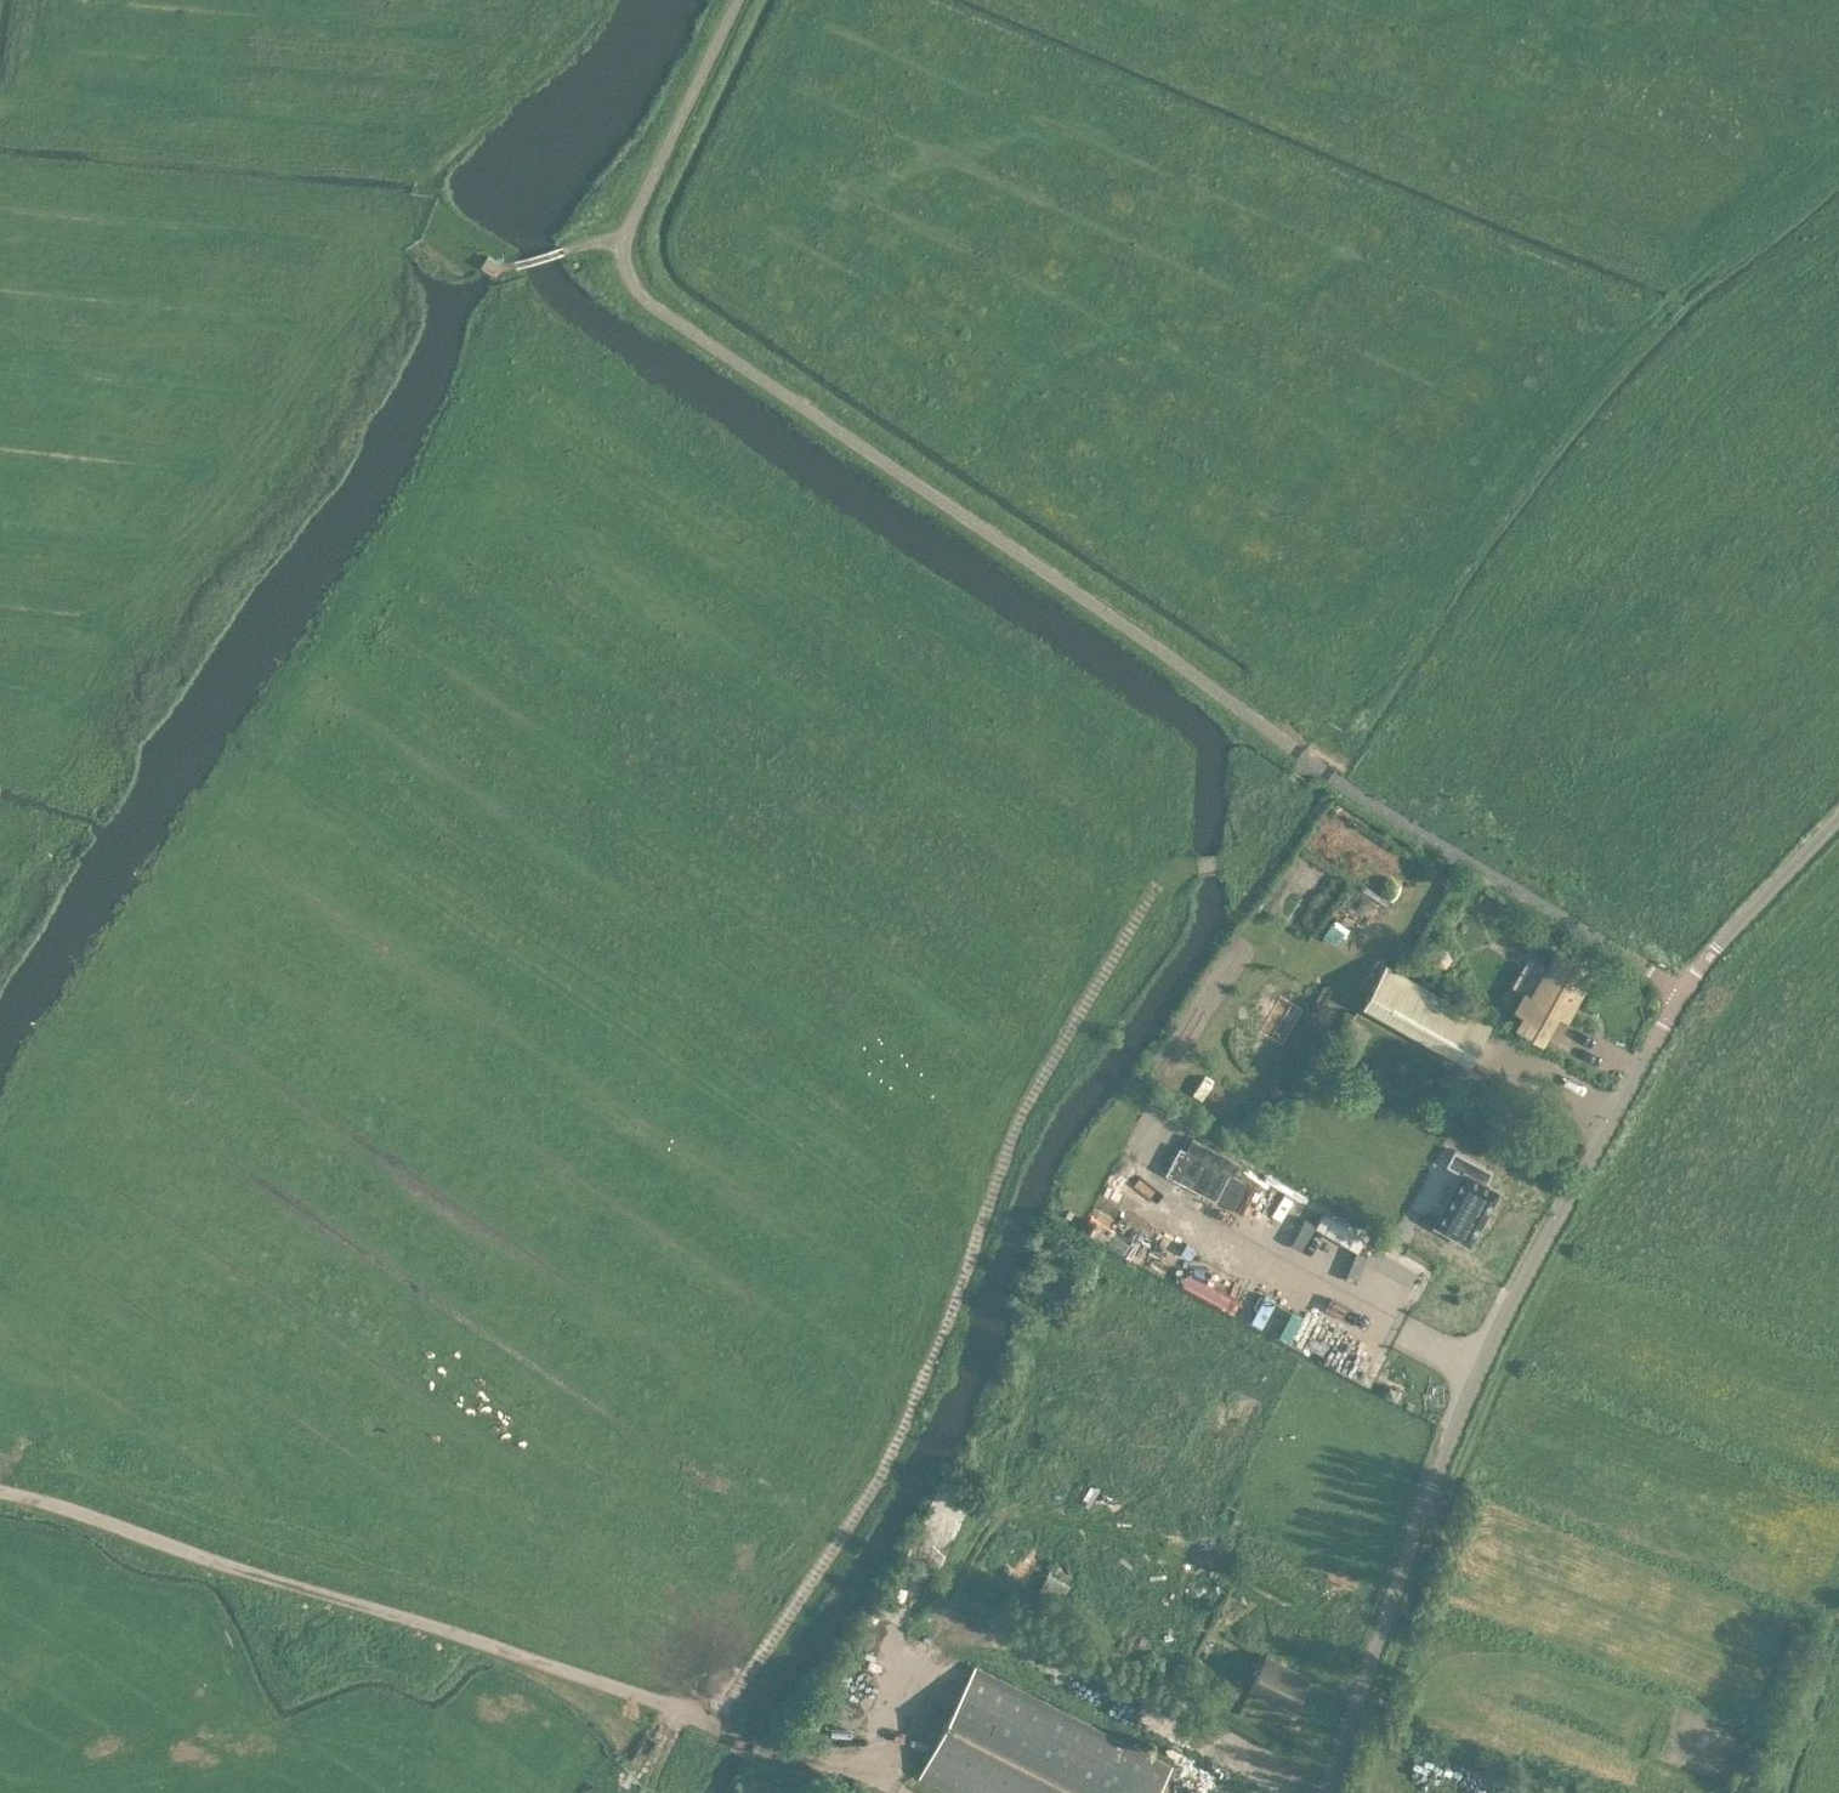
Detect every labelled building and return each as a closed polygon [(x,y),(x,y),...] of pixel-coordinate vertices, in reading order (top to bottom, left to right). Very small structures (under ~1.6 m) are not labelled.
[(503,260),(488,250),(478,266),(492,276),(503,260)] [(1546,945),(1553,934),(1542,928),(1536,939),(1546,945)] [(1445,965),(1451,956),(1446,947),(1435,946),(1429,954),(1434,964),(1445,965)] [(1515,1006),(1522,1010),(1515,1023),(1540,1037),(1547,1025),(1548,1025),(1557,1010),(1566,1015),(1578,994),(1574,991),(1588,967),(1557,948),(1530,994),(1525,990),(1515,1006)] [(1491,1021),(1385,961),(1362,1001),(1468,1061),(1491,1021)] [(1489,1182),(1496,1169),(1458,1147),(1450,1161),(1467,1171),(1437,1222),(1471,1241),(1501,1189),(1489,1182)] [(1267,1652),(1252,1682),(1294,1704),(1309,1673),(1267,1652)] [(918,1773),(958,1792),(1156,1792),(1171,1764),(974,1663),(918,1773)]
